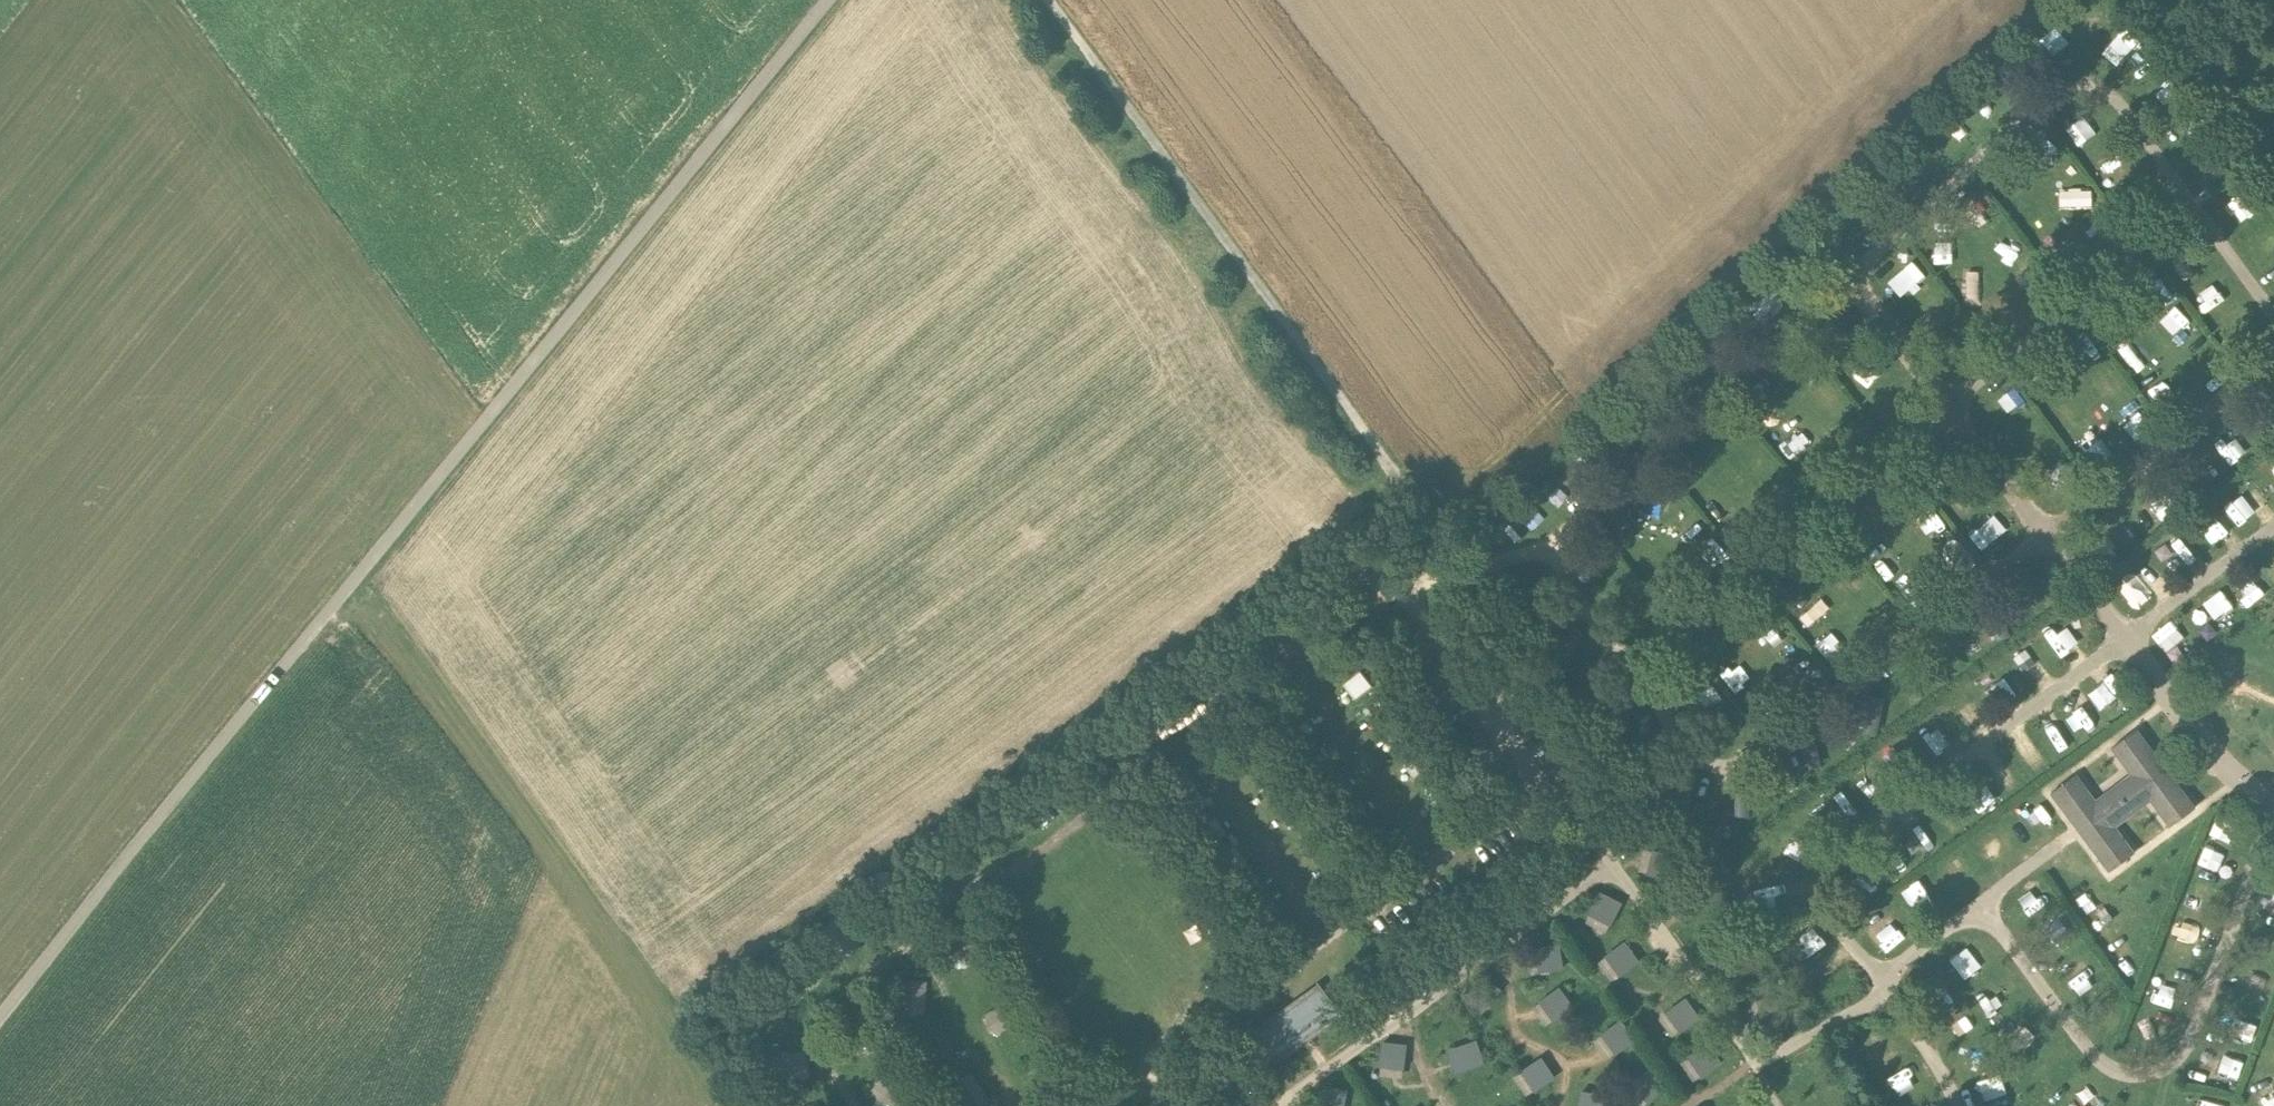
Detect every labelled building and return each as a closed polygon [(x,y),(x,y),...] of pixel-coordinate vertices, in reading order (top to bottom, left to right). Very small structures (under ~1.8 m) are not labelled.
[(1916,250),(1899,262),(1914,284),(1931,272),(1916,250)] [(1852,380),(1862,396),(1879,386),(1869,369),(1852,380)] [(1884,699),(1870,695),(1862,730),(1878,734),(1884,699)] [(2099,806),(2076,774),(2051,793),(2061,807),(2067,803),(2104,853),(2099,857),(2109,872),(2134,853),(2111,821),(2146,795),(2170,826),(2195,808),(2184,794),(2179,798),(2142,748),(2147,744),(2136,729),(2111,748),(2135,780),(2099,806)] [(1814,731),(1799,735),(1807,771),(1823,768),(1814,731)] [(1989,773),(1998,787),(2012,777),(2003,763),(1989,773)] [(1689,812),(1696,776),(1681,773),(1673,809),(1689,812)] [(1752,783),(1737,781),(1735,817),(1751,819),(1752,783)] [(1599,825),(1611,817),(1605,810),(1594,818),(1599,825)] [(2218,873),(2227,850),(2207,841),(2197,864),(2218,873)] [(1648,848),(1639,874),(1663,882),(1671,855),(1648,848)] [(1693,889),(1669,904),(1681,925),(1706,911),(1693,889)] [(1598,893),(1588,919),(1611,929),(1621,903),(1598,893)] [(1734,940),(1710,954),(1722,975),(1746,961),(1734,940)] [(1622,945),(1601,964),(1617,982),(1638,964),(1622,945)] [(1557,948),(1529,951),(1531,976),(1559,973),(1557,948)] [(2248,993),(2268,998),(2273,979),(2252,974),(2248,993)] [(916,981),(895,1000),(913,1018),(933,999),(916,981)] [(1319,982),(1248,1034),(1271,1069),(1344,1017),(1319,982)] [(1992,1015),(2017,998),(2010,987),(1984,1004),(1992,1015)] [(1555,989),(1530,1002),(1542,1024),(1567,1010),(1555,989)] [(1683,1003),(1660,1020),(1675,1040),(1697,1023),(1683,1003)] [(1799,1015),(1805,1009),(1800,1003),(1794,1008),(1799,1015)] [(985,1016),(997,1041),(1019,1030),(1007,1005),(985,1016)] [(1618,1025),(1594,1040),(1608,1061),(1631,1046),(1618,1025)] [(1473,1041),(1447,1050),(1455,1074),(1482,1064),(1473,1041)] [(1406,1045),(1378,1042),(1376,1067),(1404,1070),(1406,1045)] [(2232,1042),(2223,1063),(2241,1071),(2250,1050),(2232,1042)] [(1701,1044),(1678,1061),(1693,1081),(1716,1064),(1701,1044)] [(810,1054),(782,1053),(781,1077),(809,1078),(810,1054)] [(1534,1057),(1511,1073),(1525,1093),(1548,1078),(1534,1057)] [(1630,1091),(1643,1105),(1650,1105),(1667,1091),(1651,1073),(1630,1091)] [(1320,1090),(1318,1105),(1346,1105),(1348,1094),(1320,1090)] [(1579,1105),(1604,1105),(1605,1102),(1581,1097),(1579,1105)]
